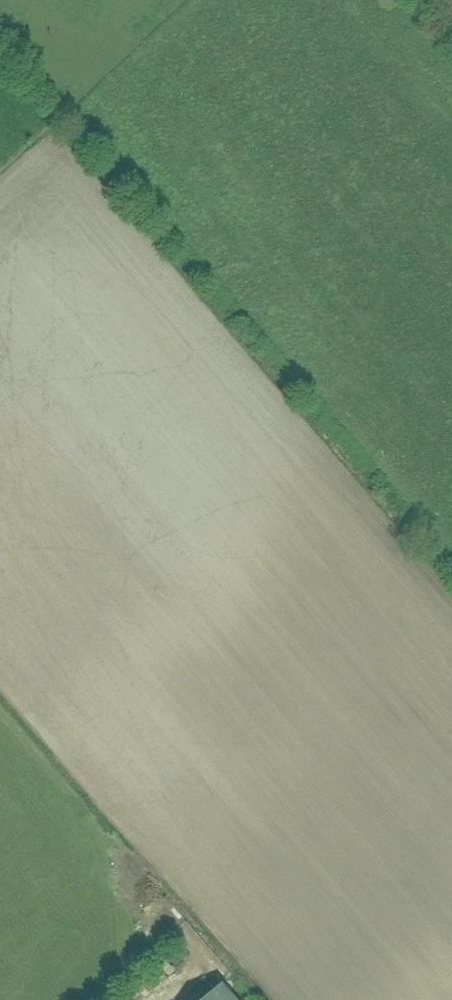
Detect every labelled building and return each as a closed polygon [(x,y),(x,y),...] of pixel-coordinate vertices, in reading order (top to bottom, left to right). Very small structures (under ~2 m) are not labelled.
[(220,984),(201,999),(233,999),(220,984)]
